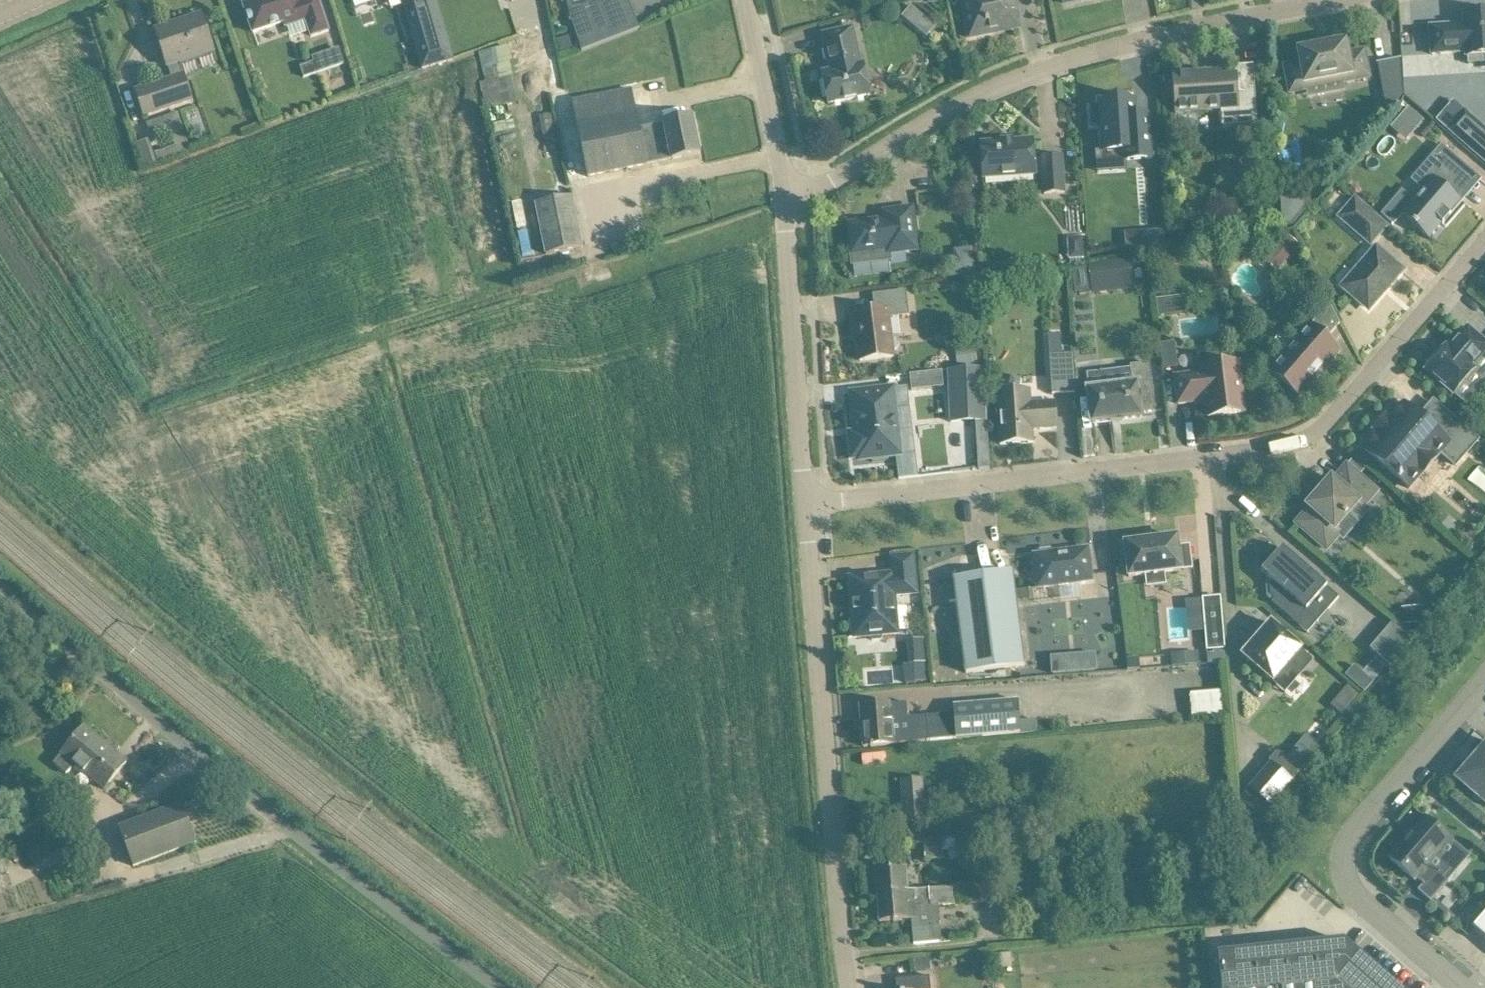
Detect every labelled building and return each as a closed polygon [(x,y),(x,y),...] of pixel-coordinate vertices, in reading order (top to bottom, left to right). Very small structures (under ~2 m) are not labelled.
[(244,6),(253,34),(285,22),(286,27),(306,20),(312,36),(328,31),(318,0),(312,0),(299,4),(297,0),(259,0),(259,1),(244,6)] [(422,70),(453,61),(435,0),(402,0),(422,70)] [(566,17),(580,53),(639,29),(628,0),(592,0),(595,12),(566,17)] [(1014,0),(962,0),(961,0),(969,39),(991,34),(990,28),(1018,22),(1014,0)] [(1464,25),(1430,27),(1431,55),(1465,53),(1466,57),(1468,57),(1468,65),(1484,64),(1483,56),(1484,56),(1484,9),(1472,10),(1472,14),(1463,15),(1464,25)] [(214,51),(208,34),(201,15),(156,31),(168,67),(172,78),(136,90),(145,117),(193,101),(183,74),(181,75),(177,64),(214,51)] [(828,105),(869,96),(863,65),(861,65),(853,28),(822,35),(829,72),(822,74),(828,105)] [(1307,85),(1341,78),(1342,84),(1370,78),(1364,51),(1349,54),(1347,42),(1298,51),(1300,63),(1284,66),(1290,94),(1308,90),(1307,85)] [(1391,62),(1379,65),(1383,88),(1387,111),(1398,101),(1402,97),(1400,61),(1391,62)] [(480,82),(485,108),(518,102),(510,64),(486,69),(489,80),(480,82)] [(1175,114),(1221,111),(1222,128),(1257,125),(1254,66),(1235,67),(1236,77),(1204,79),(1204,74),(1172,76),(1175,114)] [(699,155),(692,118),(664,124),(664,125),(639,130),(631,91),(573,103),(587,177),(646,166),(646,165),(671,160),(671,161),(699,155)] [(1136,124),(1135,100),(1100,103),(1100,107),(1091,107),(1092,125),(1101,125),(1103,152),(1125,150),(1125,161),(1152,160),(1150,123),(1136,124)] [(1407,105),(1397,117),(1412,130),(1423,118),(1407,105)] [(1464,111),(1448,129),(1484,162),(1484,130),(1464,111)] [(557,138),(552,113),(540,115),(545,140),(557,138)] [(981,144),(983,180),(1035,176),(1035,175),(1043,174),(1044,195),(1064,194),(1062,158),(1042,159),(1042,161),(1034,162),(1033,140),(1011,142),(1011,143),(1003,143),(1003,142),(981,144)] [(1402,193),(1382,216),(1393,225),(1402,215),(1413,224),(1411,226),(1415,229),(1417,227),(1429,238),(1460,203),(1454,198),(1465,185),(1456,176),(1464,166),(1443,148),(1434,157),(1437,159),(1424,173),(1430,179),(1411,201),(1403,193),(1402,193)] [(1310,195),(1280,198),(1282,228),(1293,227),(1311,205),(1310,195)] [(572,197),(552,201),(536,204),(546,255),(582,248),(572,197)] [(1371,244),(1385,227),(1355,201),(1341,218),(1371,244)] [(851,251),(851,255),(853,264),(854,264),(853,254),(887,250),(888,254),(918,251),(913,209),(883,212),(884,220),(867,222),(865,220),(856,221),(855,224),(848,225),(850,239),(847,241),(848,250),(851,251)] [(1164,231),(1148,232),(1149,249),(1165,248),(1164,231)] [(1285,233),(1274,247),(1289,259),(1300,245),(1285,233)] [(614,256),(633,249),(631,240),(611,247),(614,256)] [(1369,309),(1401,271),(1376,250),(1344,287),(1369,309)] [(973,265),(947,268),(948,279),(974,276),(973,265)] [(894,337),(891,338),(889,319),(909,316),(906,291),(873,295),(874,310),(851,313),(854,334),(856,334),(860,362),(893,357),(893,351),(896,350),(899,347),(898,340),(894,337)] [(1323,371),(1340,351),(1326,339),(1339,324),(1326,298),(1309,316),(1315,321),(1311,326),(1309,325),(1292,344),(1303,354),(1295,364),(1284,354),(1269,371),(1299,398),(1314,380),(1313,379),(1322,370),(1323,371)] [(1484,352),(1484,343),(1468,328),(1443,357),(1440,354),(1438,357),(1436,356),(1434,356),(1426,365),(1426,367),(1428,369),(1426,371),(1453,395),(1475,369),(1472,367),(1484,352)] [(1074,355),(1050,356),(1052,395),(1077,394),(1074,355)] [(1245,413),(1239,363),(1202,367),(1203,373),(1175,377),(1178,405),(1198,402),(1198,401),(1206,400),(1208,417),(1245,413)] [(1155,412),(1149,364),(1131,366),(1133,386),(1089,392),(1092,424),(1140,418),(1140,414),(1155,412)] [(949,371),(951,423),(986,422),(983,369),(949,371)] [(942,372),(910,376),(912,391),(943,388),(942,372)] [(893,389),(851,394),(857,440),(851,441),(853,458),(859,458),(859,460),(872,459),(872,463),(889,461),(888,457),(901,455),(895,410),(909,408),(907,388),(893,390),(893,389)] [(997,393),(1000,445),(1033,443),(1032,428),(1040,427),(1040,430),(1056,429),(1055,403),(1031,404),(1030,391),(997,393)] [(1455,466),(1478,441),(1442,410),(1428,426),(1403,404),(1364,450),(1409,489),(1440,453),(1455,466)] [(1367,510),(1363,507),(1376,492),(1347,466),(1333,482),(1331,480),(1308,507),(1310,509),(1297,524),(1326,550),(1339,534),(1343,538),(1367,510)] [(1181,571),(1178,547),(1177,538),(1125,545),(1129,578),(1181,571)] [(1038,588),(1092,582),(1088,549),(1054,554),(1050,549),(1040,550),(1038,555),(1034,556),(1038,588)] [(1327,588),(1282,549),(1261,572),(1273,583),(1270,586),(1271,596),(1275,600),(1272,603),(1296,624),(1316,600),(1328,610),(1339,598),(1327,588)] [(917,594),(915,576),(913,556),(891,558),(893,574),(849,578),(854,638),(869,637),(869,638),(870,638),(872,641),(881,640),(883,636),(898,634),(895,596),(917,594)] [(1024,667),(1012,573),(954,581),(966,674),(1024,667)] [(1225,650),(1221,598),(1202,600),(1207,651),(1225,650)] [(1425,624),(1424,606),(1401,608),(1402,625),(1425,624)] [(1291,663),(1303,673),(1314,661),(1302,651),(1302,650),(1271,624),(1258,638),(1254,635),(1241,651),(1245,654),(1242,657),(1273,684),(1291,663)] [(1413,642),(1392,624),(1370,649),(1391,668),(1413,642)] [(1198,653),(1178,654),(1179,667),(1199,666),(1198,653)] [(1096,658),(1084,658),(1085,673),(1097,672),(1096,658)] [(1225,688),(1187,691),(1189,715),(1227,712),(1225,688)] [(907,703),(860,707),(864,747),(894,745),(894,744),(1037,731),(1036,721),(1021,722),(1019,701),(954,707),(955,714),(926,716),(909,718),(907,703)] [(62,755),(54,764),(66,775),(74,765),(104,790),(127,763),(103,742),(99,746),(81,731),(62,755)] [(1457,780),(1472,794),(1473,795),(1473,796),(1474,798),(1475,799),(1476,800),(1478,800),(1479,801),(1480,801),(1484,805),(1484,748),(1457,780)] [(1271,763),(1249,789),(1270,807),(1292,781),(1271,763)] [(923,779),(901,780),(904,824),(926,822),(923,779)] [(954,784),(941,785),(943,804),(955,803),(956,823),(942,824),(942,836),(963,835),(963,826),(1005,823),(1003,800),(986,801),(986,791),(954,793),(954,784)] [(197,843),(183,805),(119,829),(133,867),(197,843)] [(1427,865),(1449,839),(1425,818),(1390,859),(1414,880),(1415,878),(1423,885),(1418,891),(1431,903),(1448,882),(1435,871),(1435,872),(1427,865)] [(930,839),(932,858),(944,857),(942,839),(930,839)] [(20,847),(13,849),(16,859),(23,857),(20,847)] [(875,871),(877,895),(894,893),(895,905),(918,903),(927,898),(926,889),(907,891),(905,868),(875,871)] [(0,876),(0,888),(13,884),(9,873),(0,876)] [(956,905),(954,885),(929,888),(930,900),(927,901),(927,898),(918,903),(895,905),(894,893),(877,895),(879,923),(893,922),(893,923),(895,923),(895,922),(912,920),(914,945),(941,942),(938,906),(956,905)] [(1473,929),(1484,939),(1484,915),(1473,929)] [(1217,954),(1221,987),(1389,987),(1352,956),(1356,952),(1344,941),(1217,954)] [(1021,957),(1009,959),(1012,977),(1024,975),(1021,957)] [(929,977),(896,980),(897,987),(930,987),(929,977)]
